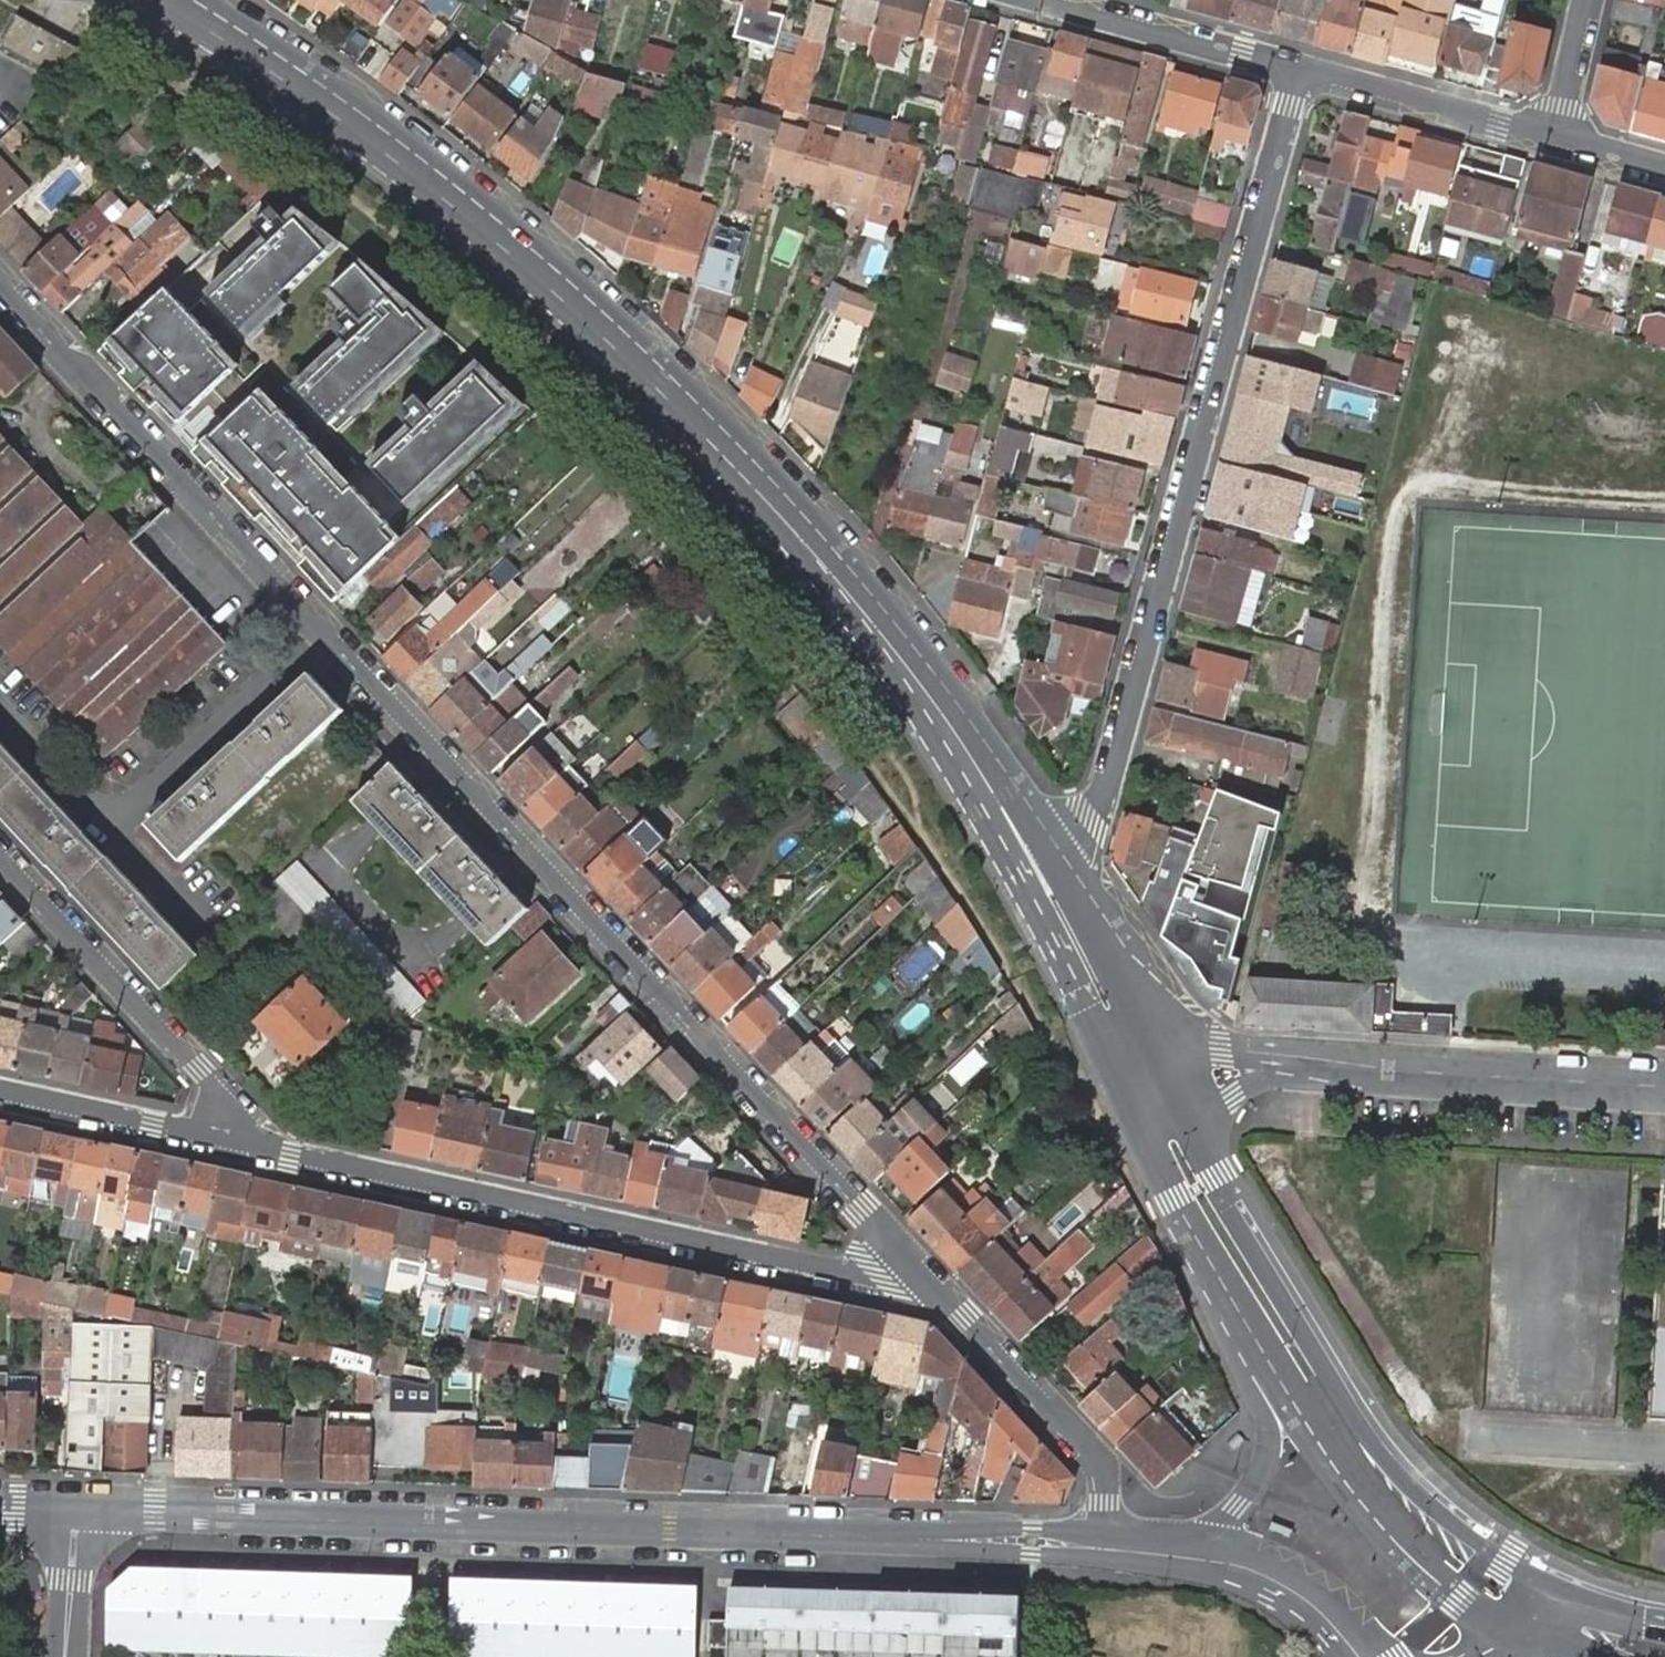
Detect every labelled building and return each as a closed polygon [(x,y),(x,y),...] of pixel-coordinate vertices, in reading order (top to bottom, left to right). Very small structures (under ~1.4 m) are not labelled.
[(307,0),(298,0),(314,12),(317,7),(307,0)] [(337,10),(324,0),(322,0),(320,3),(334,14),(337,10)] [(337,10),(344,0),(324,0),(337,10)] [(344,0),(380,26),(399,0),(344,0)] [(388,24),(416,46),(442,12),(451,19),(464,1),(462,0),(406,0),(388,24)] [(602,18),(575,12),(577,3),(571,2),(564,0),(537,0),(534,12),(529,11),(515,8),(512,20),(530,30),(560,48),(578,58),(580,45),(594,48),(602,18)] [(743,6),(742,9),(738,25),(735,37),(748,40),(777,48),(785,18),(769,12),(772,0),(744,0),(743,6)] [(763,103),(760,110),(796,119),(798,112),(806,113),(809,104),(825,44),(834,10),(837,0),(819,0),(817,5),(816,5),(806,39),(802,57),(779,50),(769,87),(775,89),(770,105),(763,103)] [(842,20),(838,37),(870,46),(875,29),(882,0),(848,0),(842,20)] [(910,35),(908,43),(916,45),(918,37),(928,0),(882,0),(875,29),(870,46),(866,59),(892,66),(902,33),(910,35)] [(945,0),(934,0),(923,37),(936,40),(935,43),(948,46),(942,68),(955,71),(960,50),(972,7),(947,0),(945,0)] [(1192,0),(1173,0),(1172,5),(1189,11),(1192,0)] [(1189,11),(1232,22),(1238,0),(1192,0),(1189,11)] [(1275,34),(1284,0),(1238,0),(1232,22),(1275,34)] [(1329,3),(1316,0),(1284,0),(1275,34),(1317,46),(1329,3)] [(1329,3),(1317,46),(1352,56),(1365,10),(1367,0),(1358,0),(1357,6),(1344,2),(1339,0),(1330,0),(1329,3)] [(1405,0),(1385,0),(1382,14),(1371,11),(1365,10),(1352,56),(1358,57),(1387,65),(1390,54),(1396,31),(1400,18),(1402,10),(1405,0)] [(1365,10),(1371,11),(1382,14),(1385,0),(1367,0),(1365,10)] [(1455,1),(1453,0),(1405,0),(1402,10),(1400,18),(1396,31),(1390,54),(1433,65),(1444,22),(1449,22),(1455,1)] [(1620,0),(1616,0),(1612,17),(1660,28),(1664,10),(1620,0)] [(1664,10),(1664,9),(1664,0),(1620,0),(1664,10)] [(69,77),(95,53),(23,11),(7,43),(69,77)] [(1441,63),(1480,73),(1490,37),(1493,26),(1486,25),(1484,29),(1481,28),(1479,34),(1457,28),(1459,22),(1459,21),(1453,19),(1441,63)] [(488,68),(516,30),(503,22),(489,40),(495,44),(481,63),(488,68)] [(953,87),(950,86),(941,120),(965,127),(960,145),(967,146),(963,162),(974,164),(979,149),(989,114),(991,108),(974,103),(994,29),(971,22),(953,87)] [(1091,40),(1061,32),(1055,56),(1047,53),(1037,91),(1074,101),(1079,81),(1091,40)] [(355,37),(348,47),(358,55),(365,45),(355,37)] [(1048,50),(1010,39),(998,84),(992,104),(991,108),(989,114),(1002,118),(1006,108),(1030,114),(1036,94),(1037,91),(1047,53),(1048,50)] [(1144,55),(1091,40),(1079,81),(1074,101),(1072,109),(1125,123),(1144,55)] [(1508,46),(1495,43),(1482,91),(1498,96),(1500,88),(1527,94),(1539,87),(1547,56),(1526,50),(1511,46),(1508,46)] [(427,57),(433,49),(426,44),(417,58),(403,49),(380,82),(398,95),(406,85),(427,57)] [(441,67),(427,57),(406,85),(420,95),(431,103),(451,118),(481,78),(450,55),(441,67)] [(557,56),(550,67),(555,70),(581,84),(587,72),(563,59),(557,56)] [(1650,62),(1649,68),(1646,77),(1630,133),(1664,142),(1664,83),(1658,81),(1662,66),(1650,62)] [(1119,157),(1117,156),(1116,158),(1110,180),(1125,184),(1129,170),(1135,171),(1137,163),(1141,147),(1143,147),(1164,69),(1145,63),(1119,157)] [(1609,68),(1601,65),(1592,102),(1607,126),(1630,133),(1646,77),(1649,68),(1643,66),(1641,71),(1640,76),(1609,68)] [(1223,85),(1175,71),(1163,111),(1160,124),(1189,131),(1192,119),(1212,124),(1223,85)] [(740,79),(724,74),(719,94),(756,104),(764,77),(742,72),(740,79)] [(626,84),(589,74),(579,95),(619,107),(621,100),(626,84)] [(1259,87),(1230,79),(1219,119),(1254,129),(1263,96),(1259,87)] [(653,109),(657,93),(626,84),(621,100),(653,109)] [(453,120),(492,150),(518,116),(503,104),(485,90),(479,86),(453,120)] [(671,96),(657,93),(653,109),(660,111),(666,113),(671,96)] [(745,110),(715,103),(707,126),(737,134),(745,110)] [(846,115),(809,104),(806,113),(805,119),(842,129),(846,115)] [(782,121),(745,110),(737,134),(760,141),(752,168),(736,163),(732,175),(733,176),(749,180),(765,184),(769,169),(773,155),(776,145),(782,121)] [(1308,160),(1305,172),(1330,179),(1353,185),(1355,176),(1366,137),(1371,118),(1348,111),(1331,173),(1323,171),(1325,165),(1308,160)] [(194,148),(211,131),(187,114),(172,129),(194,148)] [(496,153),(533,182),(554,146),(565,122),(555,114),(539,134),(522,121),(496,153)] [(851,129),(888,139),(892,125),(893,126),(895,118),(888,116),(886,124),(855,115),(851,129)] [(790,119),(784,117),(782,121),(776,145),(773,155),(769,169),(827,187),(841,143),(821,137),(823,128),(812,125),(790,119)] [(1254,129),(1219,119),(1211,146),(1222,148),(1225,138),(1250,145),(1254,129)] [(139,162),(159,143),(139,123),(119,143),(139,162)] [(214,170),(218,166),(236,148),(211,131),(194,148),(214,170)] [(20,145),(9,133),(1,141),(12,153),(20,145)] [(851,146),(841,143),(827,187),(865,198),(862,211),(870,213),(873,201),(890,143),(876,139),(872,153),(862,150),(866,138),(855,135),(851,146)] [(1395,185),(1406,188),(1416,151),(1405,148),(1366,137),(1355,176),(1381,184),(1394,188),(1395,185)] [(1414,250),(1430,190),(1446,195),(1459,150),(1420,139),(1416,151),(1406,188),(1403,200),(1400,199),(1388,242),(1414,250)] [(1,141),(0,143),(0,220),(10,210),(40,183),(12,153),(1,141)] [(915,149),(890,143),(873,201),(903,210),(919,158),(913,157),(915,149)] [(1014,169),(1019,152),(983,143),(979,161),(1013,170),(1014,169)] [(260,201),(283,180),(236,148),(218,166),(260,201)] [(1042,158),(1019,152),(1014,169),(1044,178),(1048,165),(1041,163),(1042,158)] [(577,240),(583,232),(597,186),(603,164),(592,161),(586,182),(591,183),(589,190),(571,182),(554,220),(577,240)] [(1567,252),(1549,315),(1568,321),(1576,293),(1586,255),(1572,252),(1575,243),(1593,179),(1537,163),(1520,227),(1517,238),(1567,252)] [(976,170),(961,166),(953,200),(968,204),(976,170)] [(1445,222),(1446,222),(1504,238),(1516,196),(1520,182),(1462,166),(1457,180),(1445,222)] [(1025,182),(981,171),(972,205),(1016,217),(1019,206),(1025,182)] [(1311,245),(1335,252),(1341,238),(1353,185),(1330,179),(1305,172),(1302,184),(1326,190),(1311,245)] [(1353,185),(1341,238),(1365,244),(1381,184),(1355,176),(1353,185)] [(1145,178),(1142,189),(1139,202),(1192,216),(1197,198),(1198,194),(1145,178)] [(1025,182),(1019,206),(1037,211),(1044,183),(1026,179),(1025,182)] [(741,211),(756,215),(765,184),(749,180),(740,211),(741,211)] [(671,212),(677,188),(663,185),(656,208),(664,210),(660,221),(638,214),(624,256),(654,267),(671,212)] [(583,232),(624,256),(638,214),(641,203),(634,201),(632,206),(600,193),(601,188),(597,186),(583,232)] [(865,198),(827,187),(822,199),(862,211),(865,198)] [(1623,237),(1649,244),(1662,198),(1619,187),(1604,244),(1620,248),(1623,237)] [(695,193),(677,188),(671,212),(654,267),(694,278),(714,210),(692,203),(695,193)] [(48,250),(25,272),(44,292),(62,275),(93,246),(83,234),(117,202),(119,200),(110,190),(48,250)] [(1076,250),(1101,256),(1114,205),(1089,198),(1089,201),(1066,195),(1053,243),(1076,248),(1076,250)] [(1197,198),(1192,216),(1227,227),(1232,209),(1197,198)] [(1662,198),(1649,244),(1646,255),(1645,259),(1652,262),(1652,259),(1654,253),(1664,257),(1664,199),(1662,198)] [(903,210),(873,201),(870,213),(900,222),(903,210)] [(83,234),(93,246),(127,213),(117,202),(83,234)] [(664,210),(656,208),(641,203),(638,214),(660,221),(664,210)] [(143,217),(134,207),(127,213),(93,246),(97,251),(67,280),(62,275),(44,292),(63,313),(82,295),(80,293),(113,261),(114,264),(127,251),(117,240),(135,223),(143,217)] [(0,220),(0,245),(25,272),(48,250),(10,210),(0,220)] [(320,241),(290,210),(217,280),(246,311),(320,241)] [(862,211),(848,238),(856,241),(870,213),(862,211)] [(169,288),(178,279),(164,264),(192,238),(168,213),(145,234),(127,251),(114,264),(138,288),(129,297),(143,311),(169,288)] [(1220,257),(1227,228),(1197,220),(1192,249),(1220,257)] [(127,251),(145,234),(135,223),(117,240),(127,251)] [(701,285),(734,296),(739,280),(738,280),(751,235),(718,225),(705,270),(701,285)] [(1623,237),(1620,248),(1646,255),(1649,244),(1623,237)] [(1047,248),(1011,238),(1003,269),(1040,278),(1041,272),(1047,248)] [(1048,245),(1047,248),(1041,272),(1063,277),(1070,250),(1048,245)] [(1652,259),(1664,263),(1664,257),(1654,253),(1652,259)] [(1275,261),(1265,297),(1306,308),(1307,309),(1317,273),(1317,272),(1275,261)] [(427,335),(359,263),(334,287),(371,326),(307,386),(338,418),(427,335)] [(1357,263),(1352,279),(1376,286),(1378,289),(1367,325),(1378,328),(1380,323),(1404,330),(1410,309),(1408,308),(1416,281),(1357,263)] [(114,264),(107,271),(129,297),(138,288),(114,264)] [(1124,308),(1134,311),(1183,323),(1193,282),(1144,270),(1134,268),(1124,308)] [(1435,268),(1432,280),(1487,296),(1491,283),(1435,268)] [(1307,309),(1321,313),(1331,277),(1317,273),(1307,309)] [(712,367),(727,319),(734,296),(701,285),(695,304),(703,307),(696,331),(688,328),(684,340),(691,347),(712,367)] [(143,311),(99,352),(172,431),(236,372),(216,350),(221,345),(169,288),(143,311)] [(667,322),(678,333),(683,315),(689,296),(670,291),(663,318),(667,322)] [(1576,293),(1568,321),(1584,326),(1611,334),(1616,317),(1589,309),(1593,298),(1576,293)] [(992,309),(1030,318),(1033,304),(995,296),(992,309)] [(1325,316),(1326,314),(1321,313),(1307,309),(1306,308),(1265,297),(1256,332),(1296,342),(1299,331),(1320,336),(1321,335),(1333,338),(1338,320),(1325,316)] [(875,310),(847,300),(837,329),(866,337),(875,310)] [(1186,379),(1198,336),(1117,314),(1106,357),(1186,379)] [(1664,349),(1664,316),(1662,315),(1660,323),(1643,318),(1637,341),(1664,349)] [(712,367),(726,381),(744,324),(727,319),(712,367)] [(6,397),(39,368),(0,326),(0,391),(6,397)] [(1380,391),(1393,394),(1401,364),(1374,357),(1355,352),(1348,383),(1366,387),(1380,391)] [(1310,489),(1359,502),(1364,475),(1300,456),(1287,439),(1294,407),(1315,411),(1324,374),(1249,354),(1240,392),(1235,411),(1220,464),(1258,474),(1269,477),(1295,484),(1310,489)] [(977,365),(949,356),(939,385),(968,394),(977,366),(977,365)] [(791,416),(825,453),(851,380),(811,366),(804,381),(791,416)] [(1126,372),(1114,369),(1108,389),(1106,401),(1118,404),(1124,406),(1175,418),(1184,386),(1126,372)] [(782,385),(751,370),(740,395),(764,421),(782,385)] [(514,404),(484,372),(387,464),(417,496),(514,404)] [(1014,379),(1001,426),(1035,435),(1048,387),(1014,379)] [(404,539),(262,390),(194,454),(336,603),(367,574),(404,539)] [(996,444),(988,475),(1005,479),(1011,480),(1022,483),(1030,453),(1035,435),(1001,426),(996,444)] [(957,427),(949,451),(944,469),(966,475),(978,433),(957,427)] [(888,527),(926,536),(937,496),(939,488),(944,469),(949,451),(954,437),(944,435),(940,451),(916,445),(898,487),(888,527)] [(228,645),(131,541),(102,510),(93,520),(84,528),(78,521),(0,437),(0,644),(106,758),(228,645)] [(1092,492),(1100,463),(1088,460),(1081,489),(1092,492)] [(1091,500),(1133,511),(1142,473),(1100,463),(1092,492),(1081,489),(1079,497),(1091,500)] [(1310,489),(1295,484),(1269,477),(1258,474),(1220,464),(1206,518),(1297,541),(1304,510),(1310,489)] [(988,475),(978,515),(994,519),(1005,479),(988,475)] [(937,496),(926,536),(963,546),(973,506),(977,490),(957,485),(953,501),(941,497),(943,489),(939,488),(937,496)] [(1124,546),(1133,511),(1091,500),(1079,497),(1063,493),(1051,490),(1046,510),(1058,513),(1076,518),(1073,528),(1072,533),(1124,546)] [(409,580),(426,563),(419,556),(461,515),(446,499),(404,539),(367,574),(382,590),(393,580),(400,588),(409,580)] [(1336,553),(1346,520),(1314,510),(1304,544),(1336,553)] [(1055,523),(1073,528),(1076,518),(1058,513),(1055,523)] [(496,514),(483,524),(493,535),(504,523),(496,514)] [(965,561),(948,625),(999,637),(1009,596),(1017,566),(1016,566),(1026,528),(998,520),(994,536),(1013,541),(1005,571),(965,561)] [(1017,566),(1034,571),(1040,573),(1043,561),(1076,569),(1092,572),(1097,551),(1041,538),(1043,532),(1026,528),(1016,566),(1017,566)] [(1250,570),(1263,574),(1270,552),(1255,548),(1256,545),(1202,530),(1196,555),(1249,570),(1250,570)] [(1235,624),(1250,570),(1249,570),(1196,555),(1181,609),(1235,624)] [(444,572),(432,558),(426,563),(409,580),(400,588),(404,592),(373,621),(388,637),(420,607),(415,601),(444,572)] [(1074,581),(1076,569),(1043,561),(1040,573),(1048,574),(1074,581)] [(513,579),(519,574),(508,562),(488,580),(499,592),(513,579)] [(1017,566),(1009,596),(1026,601),(1034,571),(1017,566)] [(1250,570),(1235,624),(1251,629),(1266,574),(1263,574),(1250,570)] [(1120,595),(1047,576),(1037,617),(1056,622),(1062,623),(1066,606),(1100,615),(1114,618),(1120,595)] [(499,592),(508,601),(522,588),(513,579),(499,592)] [(454,636),(458,632),(479,612),(481,610),(499,592),(488,580),(468,597),(426,637),(416,626),(384,657),(407,681),(413,675),(454,636)] [(479,612),(458,632),(454,636),(413,675),(407,681),(433,710),(466,679),(485,661),(466,642),(508,601),(499,592),(481,610),(479,612)] [(1095,632),(1100,615),(1066,606),(1062,623),(1095,632)] [(1332,626),(1320,623),(1310,619),(1302,649),(1313,652),(1320,654),(1324,655),(1332,626)] [(1071,677),(1103,685),(1116,637),(1095,632),(1062,623),(1056,622),(1053,633),(1067,636),(1059,666),(1054,665),(1047,663),(1047,665),(1049,671),(1071,677)] [(516,681),(545,653),(535,643),(506,670),(516,681)] [(1287,646),(1276,692),(1289,695),(1308,700),(1320,654),(1313,652),(1302,649),(1301,649),(1287,646)] [(734,669),(747,657),(739,648),(726,661),(734,669)] [(1201,672),(1237,681),(1244,684),(1249,665),(1198,651),(1193,669),(1201,672)] [(551,659),(545,653),(516,681),(522,687),(551,659)] [(1069,695),(1099,702),(1103,685),(1071,677),(1065,694),(1058,681),(1046,681),(1049,671),(1047,665),(1026,660),(1016,700),(1040,736),(1063,720),(1069,695)] [(1167,663),(1156,700),(1191,709),(1213,715),(1214,710),(1237,716),(1244,684),(1237,681),(1201,672),(1193,669),(1167,663)] [(293,758),(343,711),(310,675),(259,722),(260,723),(236,745),(236,744),(148,825),(182,861),(269,780),(268,779),(292,757),(293,758)] [(570,686),(562,677),(549,688),(558,697),(570,686)] [(484,698),(466,679),(433,710),(457,736),(490,705),(497,698),(503,692),(497,685),(484,698)] [(789,705),(803,692),(793,680),(778,693),(789,705)] [(490,705),(457,736),(476,756),(516,719),(531,705),(511,685),(503,692),(497,698),(490,705)] [(558,697),(549,688),(531,705),(516,719),(476,756),(493,774),(531,738),(522,728),(531,719),(535,716),(538,716),(552,703),(558,697)] [(780,713),(793,727),(815,706),(803,692),(789,705),(780,713)] [(540,729),(559,711),(552,703),(538,716),(535,716),(531,719),(540,729)] [(806,740),(826,721),(815,706),(793,727),(806,740)] [(1155,708),(1145,743),(1165,748),(1167,742),(1235,759),(1234,763),(1239,768),(1257,772),(1285,780),(1294,743),(1283,740),(1267,736),(1155,708)] [(556,731),(567,720),(559,711),(540,729),(548,738),(552,734),(556,731)] [(814,750),(834,731),(826,721),(806,740),(814,750)] [(663,735),(654,726),(616,762),(611,767),(609,769),(618,778),(663,735)] [(561,736),(556,731),(552,734),(548,738),(535,750),(560,777),(576,761),(557,740),(561,736)] [(199,956),(144,896),(107,857),(106,857),(85,833),(0,742),(0,814),(49,867),(50,866),(71,889),(71,890),(164,990),(199,956)] [(376,781),(393,764),(377,747),(359,764),(376,781)] [(597,753),(591,747),(576,761),(560,777),(525,809),(544,829),(581,795),(590,786),(576,772),(597,753)] [(525,809),(560,777),(535,750),(501,782),(525,809)] [(611,767),(616,762),(609,754),(604,759),(611,767)] [(851,798),(872,779),(857,760),(842,775),(849,783),(843,789),(851,798)] [(489,946),(512,925),(529,910),(512,891),(507,887),(502,880),(500,879),(422,794),(420,794),(411,784),(393,764),(376,781),(355,802),(372,822),(381,831),(465,922),(489,946)] [(892,805),(872,779),(851,798),(872,824),(892,805)] [(1254,900),(1284,795),(1221,779),(1217,791),(1215,796),(1203,825),(1199,836),(1188,866),(1182,880),(1254,900)] [(600,815),(608,807),(590,786),(581,795),(600,815)] [(651,858),(668,841),(657,829),(673,814),(688,801),(676,788),(662,802),(637,825),(586,874),(609,898),(651,858)] [(1191,821),(1203,825),(1215,796),(1203,791),(1191,821)] [(581,795),(544,829),(563,849),(600,815),(581,795)] [(620,796),(615,801),(633,820),(637,825),(662,802),(656,796),(642,810),(636,803),(631,807),(620,796)] [(633,820),(615,801),(608,807),(627,826),(633,820)] [(586,874),(637,825),(633,820),(627,826),(608,807),(600,815),(563,849),(586,874)] [(1112,864),(1141,905),(1143,899),(1150,880),(1156,865),(1141,860),(1152,821),(1126,814),(1113,859),(1112,864)] [(1141,860),(1156,865),(1170,827),(1152,821),(1141,860)] [(877,842),(896,869),(917,848),(900,824),(877,842)] [(1171,895),(1175,897),(1182,880),(1188,866),(1199,836),(1189,832),(1173,827),(1153,880),(1150,880),(1143,899),(1168,906),(1171,895)] [(631,922),(665,890),(647,872),(656,864),(651,858),(609,898),(631,922)] [(426,1003),(294,861),(274,881),(309,919),(406,1022),(408,1025),(411,1016),(423,1005),(426,1003)] [(918,898),(940,878),(928,861),(904,883),(918,898)] [(709,892),(688,869),(673,883),(694,906),(709,892)] [(781,874),(770,884),(785,900),(796,889),(781,874)] [(939,922),(957,903),(940,878),(918,898),(939,922)] [(1211,914),(1249,924),(1256,901),(1254,900),(1182,880),(1175,897),(1161,934),(1193,981),(1199,959),(1211,914)] [(309,919),(274,881),(256,899),(289,937),(309,919)] [(652,945),(694,906),(673,883),(665,890),(631,922),(652,945)] [(724,920),(733,911),(712,889),(709,892),(694,906),(652,945),(673,968),(712,931),(724,920)] [(893,896),(872,916),(883,927),(903,908),(893,896)] [(525,939),(550,917),(537,902),(529,910),(512,925),(525,939)] [(974,941),(979,937),(958,902),(957,903),(939,922),(937,923),(964,951),(974,941)] [(1193,981),(1204,997),(1228,1004),(1239,963),(1249,924),(1211,914),(1199,959),(1193,981)] [(780,930),(771,921),(747,944),(743,948),(696,992),(722,1020),(757,987),(740,969),(780,930)] [(17,955),(38,936),(27,924),(6,942),(17,955)] [(696,992),(743,948),(737,941),(729,948),(712,931),(673,968),(696,992)] [(528,1021),(580,974),(543,935),(492,982),(497,987),(505,997),(528,1021)] [(999,970),(979,937),(974,941),(964,951),(959,956),(985,984),(999,970)] [(1238,1024),(1449,1037),(1449,1029),(1450,1018),(1395,1015),(1391,988),(1250,980),(1238,1024)] [(261,1022),(301,1065),(345,1024),(305,981),(261,1022)] [(777,982),(761,997),(780,1017),(785,1023),(795,1014),(801,1008),(777,982)] [(72,1016),(94,995),(83,983),(67,998),(63,1014),(72,1016)] [(1015,1000),(1006,992),(993,1004),(1001,1013),(1015,1000)] [(17,1070),(31,1008),(33,996),(25,995),(23,1006),(22,1006),(19,1020),(0,1016),(0,1067),(17,1070)] [(31,1008),(38,1010),(41,998),(33,996),(31,1008)] [(780,1017),(761,997),(729,1028),(753,1053),(783,1025),(785,1023),(780,1017)] [(19,1020),(22,1006),(0,1001),(0,1016),(19,1020)] [(1036,1032),(1018,1001),(991,1027),(1015,1052),(1026,1041),(1035,1033),(1036,1032)] [(431,1014),(423,1005),(411,1016),(423,1022),(431,1014)] [(17,1070),(50,1077),(60,1029),(36,1024),(39,1010),(38,1010),(31,1008),(17,1070)] [(83,1085),(90,1048),(93,1036),(69,1031),(72,1016),(63,1014),(60,1029),(50,1077),(83,1085)] [(783,1025),(753,1053),(776,1077),(821,1034),(816,1029),(812,1032),(795,1014),(785,1023),(783,1025)] [(72,1016),(69,1031),(93,1036),(95,1024),(95,1022),(96,1021),(72,1016)] [(623,1084),(660,1050),(628,1016),(581,1060),(590,1069),(597,1062),(600,1059),(620,1080),(623,1084)] [(83,1085),(133,1095),(142,1059),(120,1054),(108,1051),(112,1034),(113,1027),(95,1024),(93,1036),(90,1048),(83,1085)] [(400,1064),(415,1068),(422,1032),(408,1028),(400,1064)] [(821,1034),(776,1077),(802,1105),(832,1077),(850,1059),(851,1059),(825,1030),(821,1034)] [(1044,1047),(1035,1033),(1026,1041),(1035,1054),(1044,1047)] [(112,1034),(108,1051),(120,1054),(124,1037),(112,1034)] [(672,1047),(647,1070),(677,1102),(702,1079),(672,1047)] [(963,1085),(985,1063),(974,1051),(951,1073),(963,1085)] [(865,1099),(877,1087),(850,1059),(832,1077),(854,1101),(858,1105),(865,1099)] [(832,1077),(802,1105),(824,1130),(854,1101),(832,1077)] [(882,1117),(894,1106),(877,1087),(865,1099),(882,1117)] [(903,1110),(913,1100),(918,1096),(912,1089),(894,1106),(882,1117),(865,1099),(858,1105),(828,1134),(851,1158),(903,1110)] [(492,1111),(493,1108),(445,1098),(442,1111),(432,1160),(480,1170),(492,1111)] [(907,1152),(937,1124),(913,1100),(903,1110),(908,1116),(899,1125),(895,1126),(888,1132),(907,1152)] [(404,1103),(393,1152),(432,1160),(442,1111),(404,1103)] [(886,1171),(907,1152),(888,1132),(895,1126),(899,1125),(908,1116),(903,1110),(851,1158),(874,1182),(886,1171)] [(527,1181),(537,1134),(500,1127),(503,1113),(492,1111),(480,1170),(527,1181)] [(0,1122),(0,1183),(12,1125),(0,1122)] [(581,1192),(595,1127),(582,1124),(577,1146),(546,1139),(537,1183),(581,1192)] [(916,1204),(950,1173),(939,1161),(929,1152),(935,1146),(947,1136),(937,1124),(907,1152),(886,1171),(898,1185),(903,1190),(916,1204)] [(12,1125),(0,1183),(0,1205),(4,1205),(7,1190),(31,1196),(35,1177),(45,1132),(12,1125)] [(624,1201),(634,1158),(603,1151),(608,1129),(595,1127),(581,1192),(624,1201)] [(82,1140),(45,1132),(35,1177),(56,1182),(61,1182),(56,1205),(68,1207),(82,1140)] [(667,1157),(666,1165),(712,1174),(719,1168),(721,1167),(688,1138),(675,1150),(667,1157)] [(112,1147),(82,1140),(68,1207),(66,1217),(96,1223),(100,1206),(112,1147)] [(657,1208),(666,1165),(644,1160),(647,1144),(637,1142),(634,1158),(624,1201),(657,1208)] [(675,1150),(647,1144),(644,1160),(666,1165),(667,1157),(675,1150)] [(140,1153),(112,1147),(100,1206),(128,1211),(140,1153)] [(167,1158),(140,1153),(128,1211),(136,1214),(139,1201),(157,1205),(167,1158)] [(194,1164),(167,1158),(157,1205),(176,1209),(171,1232),(179,1234),(181,1223),(194,1164)] [(221,1170),(194,1164),(181,1223),(190,1226),(193,1212),(211,1216),(221,1170)] [(666,1165),(657,1208),(703,1219),(711,1181),(712,1174),(666,1165)] [(712,1174),(711,1181),(724,1183),(726,1176),(719,1168),(712,1174)] [(253,1177),(221,1170),(211,1216),(209,1230),(204,1252),(212,1254),(216,1235),(219,1219),(244,1224),(253,1177)] [(297,1187),(253,1177),(244,1224),(243,1226),(286,1236),(287,1233),(297,1187)] [(754,1218),(760,1191),(743,1188),(724,1183),(711,1181),(703,1219),(726,1223),(727,1218),(728,1213),(735,1214),(754,1218)] [(955,1207),(967,1196),(953,1181),(941,1191),(955,1207)] [(966,1219),(994,1192),(988,1185),(985,1189),(983,1187),(977,1192),(976,1191),(972,1192),(967,1196),(955,1207),(941,1191),(909,1220),(935,1248),(966,1219)] [(332,1194),(297,1187),(287,1233),(322,1240),(332,1194)] [(763,1231),(799,1239),(807,1202),(760,1191),(754,1218),(759,1219),(766,1220),(765,1226),(763,1231)] [(367,1202),(332,1194),(322,1240),(349,1246),(345,1264),(353,1266),(367,1202)] [(405,1210),(367,1202),(353,1266),(351,1278),(367,1281),(367,1278),(369,1270),(391,1274),(405,1210)] [(980,1234),(966,1219),(935,1248),(959,1274),(1003,1233),(1019,1218),(1008,1208),(980,1234)] [(438,1217),(405,1210),(391,1274),(389,1282),(397,1285),(403,1286),(422,1290),(423,1284),(404,1280),(407,1270),(401,1269),(403,1257),(421,1261),(418,1271),(425,1273),(438,1217)] [(193,1212),(190,1226),(209,1230),(211,1216),(193,1212)] [(465,1223),(438,1217),(425,1273),(445,1277),(442,1288),(451,1290),(453,1281),(465,1223)] [(243,1226),(244,1224),(219,1219),(216,1235),(240,1240),(243,1226)] [(514,1234),(465,1223),(453,1281),(490,1290),(490,1291),(501,1293),(502,1288),(505,1276),(514,1234)] [(322,1240),(287,1233),(286,1236),(285,1240),(294,1242),(293,1248),(319,1255),(322,1240)] [(1035,1270),(1045,1261),(1028,1244),(1020,1252),(1011,1260),(1005,1253),(1014,1245),(1003,1233),(959,1274),(993,1310),(1035,1270)] [(552,1242),(514,1234),(505,1276),(543,1284),(552,1242)] [(1117,1298),(1141,1277),(1160,1260),(1152,1243),(1147,1238),(1072,1306),(1088,1325),(1117,1298)] [(349,1246),(322,1240),(319,1255),(318,1258),(345,1264),(349,1246)] [(590,1250),(552,1242),(543,1284),(580,1292),(590,1250)] [(1011,1260),(1020,1252),(1014,1245),(1005,1253),(1011,1260)] [(606,1309),(613,1310),(625,1258),(590,1250),(580,1292),(609,1298),(606,1309)] [(418,1273),(418,1271),(421,1261),(403,1257),(401,1269),(407,1270),(418,1273)] [(613,1310),(611,1322),(635,1327),(639,1310),(644,1311),(664,1315),(674,1269),(625,1258),(613,1310)] [(1174,1281),(1168,1267),(1148,1285),(1158,1296),(1174,1281)] [(674,1269),(664,1315),(670,1317),(691,1321),(701,1274),(674,1269)] [(391,1274),(369,1270),(367,1278),(389,1282),(391,1274)] [(423,1284),(425,1273),(418,1271),(418,1273),(407,1270),(404,1280),(423,1284)] [(1065,1302),(1035,1270),(993,1310),(1022,1341),(1065,1302)] [(445,1277),(425,1273),(423,1284),(442,1288),(445,1277)] [(0,1274),(0,1293),(10,1295),(14,1277),(0,1274)] [(729,1280),(701,1274),(691,1321),(712,1326),(718,1327),(729,1280)] [(543,1284),(505,1276),(502,1288),(508,1289),(540,1296),(543,1284)] [(1125,1306),(1148,1285),(1141,1277),(1117,1298),(1125,1306)] [(774,1290),(729,1280),(718,1327),(715,1342),(714,1345),(725,1347),(730,1326),(735,1327),(765,1334),(774,1290)] [(47,1304),(73,1309),(78,1310),(83,1288),(52,1282),(47,1304)] [(111,1295),(83,1288),(78,1310),(106,1317),(109,1303),(111,1295)] [(791,1356),(799,1358),(800,1353),(802,1343),(812,1298),(774,1290),(765,1334),(762,1344),(783,1348),(786,1335),(795,1337),(791,1356)] [(0,1293),(0,1306),(12,1309),(12,1296),(10,1295),(0,1293)] [(45,1303),(12,1296),(12,1309),(12,1313),(44,1315),(45,1303)] [(835,1350),(845,1305),(812,1298),(802,1343),(835,1350)] [(47,1304),(45,1303),(44,1315),(44,1327),(46,1327),(65,1327),(72,1327),(72,1323),(73,1309),(47,1304)] [(135,1310),(109,1303),(106,1317),(111,1318),(132,1322),(135,1310)] [(878,1359),(888,1315),(845,1305),(835,1350),(833,1360),(832,1363),(845,1366),(847,1360),(855,1362),(855,1359),(856,1354),(865,1356),(878,1359)] [(152,1327),(153,1327),(159,1328),(161,1316),(135,1310),(132,1322),(152,1327)] [(269,1319),(226,1310),(225,1316),(222,1327),(220,1341),(238,1345),(262,1350),(266,1333),(269,1319)] [(644,1311),(639,1310),(635,1327),(660,1332),(661,1330),(664,1315),(644,1311)] [(190,1320),(189,1322),(187,1334),(220,1341),(222,1327),(225,1316),(211,1313),(209,1325),(190,1320)] [(670,1317),(664,1315),(661,1330),(688,1336),(690,1326),(691,1321),(670,1317)] [(918,1385),(932,1324),(888,1315),(878,1359),(875,1376),(918,1385)] [(189,1322),(161,1316),(159,1328),(187,1334),(189,1322)] [(1111,1319),(1065,1360),(1090,1388),(1124,1358),(1112,1344),(1124,1333),(1111,1319)] [(712,1326),(691,1321),(690,1326),(688,1336),(715,1342),(718,1327),(712,1326)] [(72,1327),(67,1471),(106,1473),(107,1457),(108,1419),(109,1382),(109,1373),(110,1357),(110,1356),(111,1324),(72,1323),(72,1327)] [(147,1420),(152,1420),(153,1357),(153,1327),(152,1327),(111,1324),(110,1356),(110,1357),(109,1373),(109,1382),(108,1419),(126,1420),(147,1420)] [(951,1426),(955,1411),(966,1361),(932,1324),(918,1385),(917,1391),(916,1396),(938,1401),(933,1421),(951,1426)] [(762,1344),(765,1334),(735,1327),(730,1326),(725,1347),(760,1355),(762,1344)] [(43,1385),(44,1393),(61,1394),(62,1369),(64,1369),(65,1327),(46,1327),(45,1367),(43,1367),(43,1385)] [(153,1327),(153,1357),(209,1368),(207,1415),(212,1415),(221,1415),(221,1421),(235,1422),(236,1391),(238,1345),(220,1341),(187,1334),(159,1328),(153,1327)] [(303,1329),(300,1340),(296,1358),(314,1361),(332,1365),(335,1350),(315,1346),(318,1332),(303,1329)] [(262,1350),(287,1355),(296,1358),(300,1340),(277,1336),(266,1333),(262,1350)] [(530,1342),(492,1334),(490,1344),(487,1360),(525,1367),(527,1354),(530,1342)] [(470,1341),(467,1355),(474,1357),(487,1360),(490,1344),(470,1341)] [(802,1343),(800,1353),(833,1360),(835,1350),(802,1343)] [(375,1348),(373,1358),(383,1361),(385,1350),(375,1348)] [(332,1365),(332,1366),(364,1372),(369,1374),(373,1358),(335,1350),(332,1365)] [(718,1366),(754,1370),(755,1354),(719,1351),(718,1366)] [(527,1354),(525,1367),(541,1371),(544,1372),(547,1359),(527,1354)] [(296,1358),(287,1355),(287,1370),(310,1375),(314,1361),(296,1358)] [(487,1360),(474,1357),(472,1368),(484,1371),(487,1360)] [(383,1361),(373,1358),(369,1374),(376,1375),(376,1374),(402,1380),(405,1365),(383,1361)] [(487,1360),(484,1371),(483,1377),(521,1382),(525,1367),(487,1360)] [(967,1464),(958,1501),(975,1501),(982,1471),(1000,1397),(966,1361),(955,1411),(960,1416),(979,1436),(967,1464)] [(1223,1383),(1213,1362),(1202,1372),(1217,1389),(1223,1383)] [(433,1372),(405,1365),(402,1380),(430,1386),(431,1382),(433,1372)] [(541,1371),(525,1367),(521,1382),(538,1386),(541,1371)] [(376,1375),(369,1374),(364,1372),(363,1398),(375,1399),(376,1375)] [(1138,1395),(1118,1373),(1082,1406),(1102,1428),(1120,1446),(1156,1413),(1138,1395)] [(374,1413),(372,1465),(477,1469),(477,1441),(478,1411),(438,1410),(439,1382),(431,1382),(430,1386),(402,1380),(376,1374),(376,1375),(375,1399),(374,1413)] [(38,1397),(44,1397),(44,1393),(43,1385),(9,1383),(9,1396),(38,1397)] [(1149,1386),(1138,1395),(1156,1413),(1166,1404),(1149,1386)] [(235,1422),(233,1477),(283,1479),(285,1427),(244,1425),(245,1391),(236,1391),(235,1422)] [(7,1448),(9,1396),(0,1396),(0,1448),(7,1448)] [(9,1396),(7,1448),(36,1449),(38,1397),(9,1396)] [(1000,1397),(982,1471),(1006,1483),(1014,1464),(1028,1472),(1042,1442),(1000,1397)] [(1120,1446),(1158,1487),(1203,1446),(1166,1404),(1156,1413),(1120,1446)] [(330,1412),(327,1481),(371,1482),(372,1465),(374,1413),(330,1412)] [(296,1417),(296,1427),(296,1444),(320,1445),(320,1418),(296,1417)] [(107,1457),(106,1473),(145,1474),(147,1431),(144,1428),(126,1427),(126,1420),(108,1419),(107,1457)] [(147,1420),(126,1420),(126,1427),(144,1428),(147,1431),(147,1420)] [(180,1420),(178,1476),(233,1477),(235,1422),(221,1421),(212,1421),(180,1420)] [(901,1464),(893,1498),(935,1500),(943,1464),(944,1459),(945,1454),(951,1426),(933,1421),(925,1460),(902,1455),(901,1464)] [(638,1432),(625,1490),(682,1492),(690,1455),(694,1436),(679,1433),(661,1429),(640,1424),(638,1432)] [(682,1424),(679,1433),(694,1436),(696,1427),(682,1424)] [(477,1469),(477,1485),(516,1486),(516,1444),(516,1425),(507,1425),(507,1442),(477,1441),(477,1469)] [(285,1427),(283,1479),(318,1480),(320,1445),(296,1444),(296,1427),(285,1427)] [(638,1432),(593,1429),(591,1457),(590,1489),(625,1490),(638,1432)] [(827,1431),(812,1496),(848,1497),(857,1455),(861,1439),(827,1431)] [(516,1444),(516,1486),(554,1488),(555,1456),(556,1432),(548,1432),(547,1445),(516,1444)] [(777,1457),(768,1494),(805,1495),(818,1438),(783,1437),(781,1457),(777,1457)] [(1006,1483),(997,1502),(1013,1502),(1065,1504),(1076,1478),(1042,1442),(1028,1472),(1014,1464),(1006,1483)] [(736,1465),(730,1493),(752,1494),(768,1494),(777,1457),(739,1451),(736,1465)] [(690,1455),(682,1492),(730,1493),(736,1465),(690,1455)] [(857,1455),(848,1497),(893,1498),(901,1464),(857,1455)] [(591,1457),(555,1456),(554,1488),(590,1489),(591,1457)] [(106,1572),(102,1655),(154,1656),(407,1656),(410,1585),(106,1572)] [(446,1585),(443,1656),(693,1656),(695,1593),(446,1585)] [(725,1591),(724,1656),(872,1656),(873,1597),(725,1591)] [(873,1597),(872,1656),(1017,1656),(1018,1599),(873,1597)]
